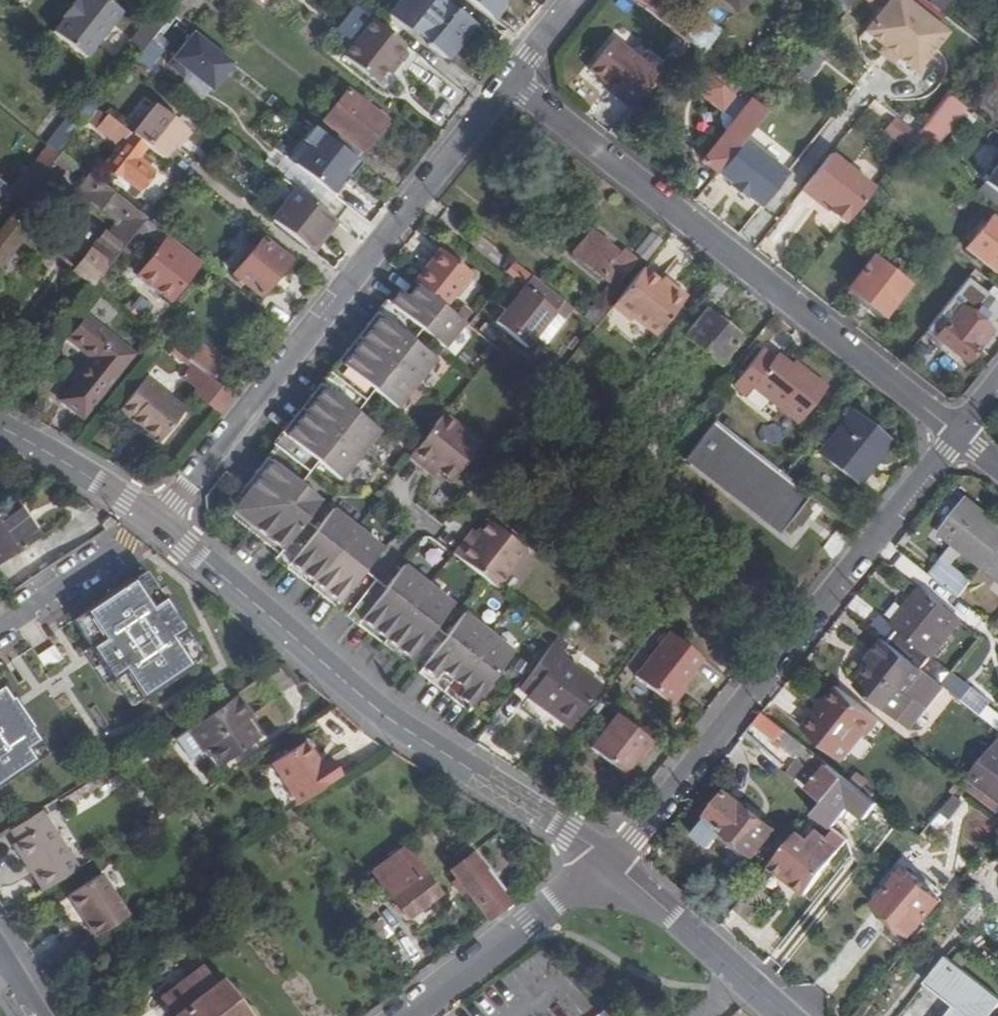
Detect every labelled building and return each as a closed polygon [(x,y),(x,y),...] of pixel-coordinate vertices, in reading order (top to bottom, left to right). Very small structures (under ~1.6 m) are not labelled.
[(107,0),(74,0),(62,17),(63,18),(52,32),(85,57),(122,11),(107,0)] [(475,24),(445,0),(397,0),(386,14),(402,27),(409,26),(411,24),(430,40),(429,42),(429,45),(447,59),(454,50),(450,46),(455,40),(459,44),(475,24)] [(510,0),(476,0),(500,15),(510,0)] [(647,6),(645,8),(701,52),(707,45),(718,30),(700,16),(690,28),(669,11),(678,0),(639,0),(647,6)] [(737,10),(745,0),(724,0),(737,10)] [(844,12),(854,0),(829,0),(844,12)] [(905,0),(889,0),(864,31),(882,46),(896,57),(915,71),(946,32),(905,0)] [(952,0),(933,0),(930,3),(942,13),(952,0)] [(150,14),(128,43),(141,53),(163,25),(150,14)] [(162,51),(184,23),(179,19),(172,14),(163,25),(141,53),(135,60),(147,70),(163,51),(162,51)] [(404,45),(371,18),(342,56),(375,82),(404,45)] [(188,30),(167,64),(213,93),(235,59),(188,30)] [(613,38),(588,70),(606,83),(632,104),(659,69),(645,59),(643,62),(613,38)] [(701,52),(708,57),(711,53),(707,45),(701,52)] [(896,57),(882,46),(877,52),(891,63),(896,57)] [(417,58),(408,68),(424,81),(432,71),(417,58)] [(720,67),(713,76),(747,103),(749,99),(765,112),(770,106),(720,67)] [(695,91),(721,111),(734,95),(708,75),(695,91)] [(632,104),(606,83),(603,86),(629,107),(632,104)] [(185,92),(178,87),(174,92),(181,97),(185,92)] [(387,120),(347,89),(322,120),(340,134),(334,142),(356,159),(387,120)] [(725,130),(745,104),(734,95),(721,111),(718,115),(721,127),(725,130)] [(100,104),(90,96),(85,103),(95,111),(100,104)] [(962,108),(947,96),(917,133),(911,141),(927,153),(962,108)] [(722,134),(702,161),(717,173),(744,139),(765,112),(749,99),(747,103),(745,104),(725,130),(722,134)] [(95,111),(85,103),(49,147),(59,155),(62,151),(95,111)] [(119,146),(104,166),(108,169),(104,174),(125,190),(131,182),(139,188),(152,171),(146,166),(136,158),(140,152),(146,144),(162,157),(185,128),(155,104),(132,133),(107,113),(105,117),(97,127),(96,127),(119,146)] [(97,127),(105,117),(98,112),(90,122),(97,127)] [(917,133),(895,116),(884,131),(905,148),(911,141),(917,133)] [(760,207),(787,173),(744,139),(717,173),(731,184),(729,186),(745,198),(746,196),(760,207)] [(59,155),(49,147),(23,180),(33,188),(39,180),(53,163),(59,155)] [(58,167),(63,171),(72,159),(62,151),(59,155),(53,163),(58,167)] [(140,152),(136,158),(146,166),(150,160),(140,152)] [(873,188),(830,154),(802,189),(815,200),(818,197),(831,207),(828,210),(845,223),(873,188)] [(44,184),(58,167),(53,163),(39,180),(44,184)] [(984,182),(997,193),(997,164),(984,182)] [(71,278),(88,292),(94,285),(142,223),(146,218),(90,173),(79,186),(87,192),(84,196),(96,206),(97,206),(117,222),(107,234),(104,231),(97,241),(99,242),(92,250),(90,249),(75,268),(73,266),(71,267),(76,271),(71,278)] [(9,217),(25,230),(39,211),(34,207),(49,188),(44,184),(39,180),(33,188),(25,198),(9,217)] [(33,188),(23,180),(15,190),(25,198),(33,188)] [(133,196),(139,188),(131,182),(125,190),(133,196)] [(333,218),(296,189),(272,219),(309,249),(333,218)] [(775,227),(791,239),(818,203),(801,191),(775,227)] [(818,197),(815,200),(828,210),(831,207),(818,197)] [(997,271),(997,221),(991,215),(965,248),(996,273),(997,271)] [(15,242),(16,243),(16,242),(12,239),(16,234),(32,246),(37,240),(25,230),(9,217),(0,229),(0,261),(15,242)] [(146,232),(157,241),(164,232),(151,222),(146,218),(142,223),(149,229),(146,232)] [(313,252),(337,221),(333,218),(309,249),(313,252)] [(591,229),(572,253),(610,284),(614,279),(617,282),(636,259),(623,248),(620,252),(591,229)] [(161,244),(137,274),(169,300),(194,269),(187,263),(193,255),(164,232),(157,241),(161,244)] [(661,240),(651,232),(635,252),(645,260),(661,240)] [(289,260),(262,238),(233,274),(260,296),(289,260)] [(92,250),(99,242),(97,241),(90,249),(92,250)] [(471,273),(439,248),(426,265),(429,267),(416,284),(417,285),(444,306),(471,273)] [(907,285),(873,258),(848,289),(883,316),(907,285)] [(426,265),(413,281),(416,284),(429,267),(426,265)] [(632,317),(655,335),(686,296),(672,285),(669,288),(659,280),(643,267),(611,306),(629,320),(632,317)] [(573,308),(532,276),(512,301),(506,297),(499,306),(505,310),(495,323),(527,348),(545,324),(554,313),(563,321),(573,308)] [(672,285),(662,277),(659,280),(669,288),(672,285)] [(617,282),(614,279),(610,284),(584,317),(593,324),(623,287),(617,282)] [(417,285),(408,297),(400,291),(390,303),(390,304),(421,328),(444,347),(464,322),(464,321),(455,314),(444,306),(417,285)] [(883,316),(848,289),(844,294),(878,321),(883,316)] [(386,300),(377,311),(412,339),(421,328),(390,304),(390,303),(386,300)] [(464,321),(471,312),(462,305),(455,314),(464,321)] [(990,331),(959,306),(935,337),(965,361),(990,331)] [(740,337),(706,310),(685,336),(719,363),(740,337)] [(397,407),(436,358),(412,339),(377,311),(366,325),(371,328),(352,351),(348,348),(338,361),(373,389),(397,407)] [(556,332),(563,321),(554,313),(545,324),(556,332)] [(132,354),(87,317),(70,339),(94,357),(61,398),(83,416),(132,354)] [(227,364),(202,345),(189,361),(194,365),(214,380),(227,364)] [(799,422),(826,387),(802,369),(799,373),(790,365),(777,355),(774,359),(761,349),(733,384),(746,394),(753,386),(799,422)] [(356,411),(373,389),(338,361),(320,383),(356,411)] [(790,365),(799,373),(802,369),(793,361),(790,365)] [(194,365),(184,377),(198,389),(195,393),(219,413),(233,396),(214,380),(194,365)] [(145,377),(119,409),(159,441),(185,409),(145,377)] [(340,479),(379,429),(356,411),(320,383),(310,396),(314,399),(296,422),(292,419),(281,432),(317,460),(340,479)] [(887,439),(852,411),(819,452),(858,483),(869,469),(865,466),(887,439)] [(481,444),(443,414),(408,457),(424,470),(429,463),(438,471),(451,481),(481,444)] [(785,475),(714,419),(688,453),(782,528),(786,524),(800,505),(809,494),(785,475)] [(317,460),(281,432),(272,444),(276,446),(267,457),(299,482),(317,460)] [(660,456),(647,445),(640,455),(652,465),(660,456)] [(305,521),(321,500),(299,482),(267,457),(255,472),(260,476),(248,490),(269,506),(253,527),(267,538),(263,542),(278,554),(279,554),(305,521)] [(438,471),(429,463),(424,470),(433,477),(438,471)] [(269,506),(248,490),(232,511),(253,527),(269,506)] [(997,545),(997,523),(966,498),(939,531),(955,544),(929,574),(958,596),(982,565),(997,545)] [(38,537),(13,499),(0,508),(0,563),(38,537)] [(786,524),(794,530),(808,511),(800,505),(786,524)] [(382,547),(332,508),(316,529),(286,567),(299,577),(303,573),(326,591),(322,595),(335,606),(363,571),(382,547)] [(465,537),(453,553),(497,587),(526,549),(488,520),(479,533),(472,542),(465,537)] [(286,567),(316,529),(305,521),(279,554),(278,554),(275,558),(286,567)] [(982,565),(997,577),(997,545),(982,565)] [(453,603),(404,564),(385,588),(357,623),(370,634),(374,629),(397,648),(394,652),(407,662),(435,627),(453,603)] [(133,579),(141,591),(153,583),(145,571),(133,579)] [(363,571),(335,606),(348,616),(357,623),(385,588),(376,580),(363,571)] [(153,583),(141,591),(133,579),(84,612),(92,624),(80,632),(89,646),(89,647),(111,680),(112,680),(122,694),(134,686),(142,698),(191,665),(183,653),(194,645),(184,630),(185,629),(164,597),(163,598),(153,583)] [(960,620),(921,588),(893,623),(900,628),(889,642),(921,668),(960,620)] [(80,632),(92,624),(84,612),(72,620),(80,632)] [(513,651),(464,612),(445,635),(417,671),(431,681),(434,677),(457,695),(454,699),(467,710),(513,651)] [(435,627),(407,662),(417,671),(445,635),(435,627)] [(635,676),(668,702),(703,658),(670,632),(635,676)] [(855,684),(898,718),(914,698),(906,691),(923,669),(921,668),(889,642),(885,639),(874,653),(877,656),(870,666),(855,684)] [(558,656),(563,649),(553,642),(520,687),(530,694),(529,697),(569,726),(599,685),(558,656)] [(183,653),(191,665),(203,657),(194,645),(183,653)] [(82,651),(104,685),(111,680),(89,647),(82,651)] [(877,656),(874,653),(866,662),(870,666),(877,656)] [(914,698),(921,703),(939,682),(923,669),(906,691),(914,698)] [(964,696),(971,681),(951,671),(944,686),(964,696)] [(914,698),(898,718),(910,728),(944,686),(939,682),(921,703),(914,698)] [(0,686),(0,786),(36,762),(28,749),(40,741),(31,729),(33,727),(12,696),(10,698),(2,685),(0,686)] [(863,733),(865,735),(879,718),(836,685),(826,699),(829,701),(806,730),(843,759),(863,733)] [(134,686),(122,694),(130,706),(142,698),(134,686)] [(218,766),(259,738),(246,720),(251,716),(236,694),(174,737),(189,759),(205,748),(218,766)] [(829,701),(826,699),(803,728),(806,730),(829,701)] [(988,706),(984,712),(997,723),(997,714),(988,706)] [(762,711),(753,723),(798,759),(808,747),(762,711)] [(646,760),(657,746),(655,744),(644,735),(616,713),(590,747),(623,773),(634,759),(639,753),(646,760)] [(662,737),(650,727),(644,735),(655,744),(662,737)] [(969,776),(997,797),(997,739),(969,776)] [(28,749),(36,762),(48,754),(40,741),(28,749)] [(305,741),(271,763),(298,803),(337,778),(325,761),(320,764),(305,741)] [(798,759),(790,769),(800,778),(818,755),(808,747),(798,759)] [(634,759),(642,765),(646,760),(639,753),(634,759)] [(826,799),(845,776),(818,755),(800,778),(826,799)] [(837,800),(847,809),(857,797),(863,791),(845,776),(826,799),(823,802),(830,808),(837,800)] [(962,784),(997,813),(997,797),(969,776),(962,784)] [(64,807),(100,785),(95,777),(59,799),(64,807)] [(823,802),(826,799),(800,778),(797,782),(822,804),(823,802)] [(755,854),(775,828),(726,791),(706,817),(755,854)] [(863,791),(857,797),(894,827),(900,820),(863,791)] [(940,811),(949,818),(962,801),(954,794),(940,811)] [(27,864),(44,890),(79,868),(41,810),(11,829),(19,840),(32,861),(27,864)] [(770,866),(806,894),(855,831),(841,820),(827,838),(816,829),(808,839),(798,831),(770,866)] [(27,864),(32,861),(19,840),(13,844),(27,864)] [(379,880),(407,917),(439,893),(411,857),(412,857),(403,846),(373,869),(381,879),(379,880)] [(469,855),(450,870),(488,920),(508,905),(500,894),(505,890),(488,869),(483,873),(469,855)] [(942,899),(907,869),(901,876),(891,888),(878,902),(880,904),(878,910),(889,920),(895,917),(913,932),(942,899)] [(884,882),(891,888),(901,876),(894,871),(884,882)] [(68,895),(95,937),(129,915),(101,873),(68,895)] [(211,877),(229,898),(234,893),(216,873),(211,877)] [(750,921),(770,896),(755,883),(734,908),(750,921)] [(368,925),(379,941),(393,931),(382,916),(368,925)] [(926,982),(955,1005),(946,1015),(990,1015),(997,1005),(997,996),(947,956),(926,982)] [(202,967),(163,998),(176,1015),(248,1015),(237,1002),(234,998),(222,982),(216,986),(202,967)] [(881,1011),(868,1000),(854,1015),(877,1015),(881,1011)]
